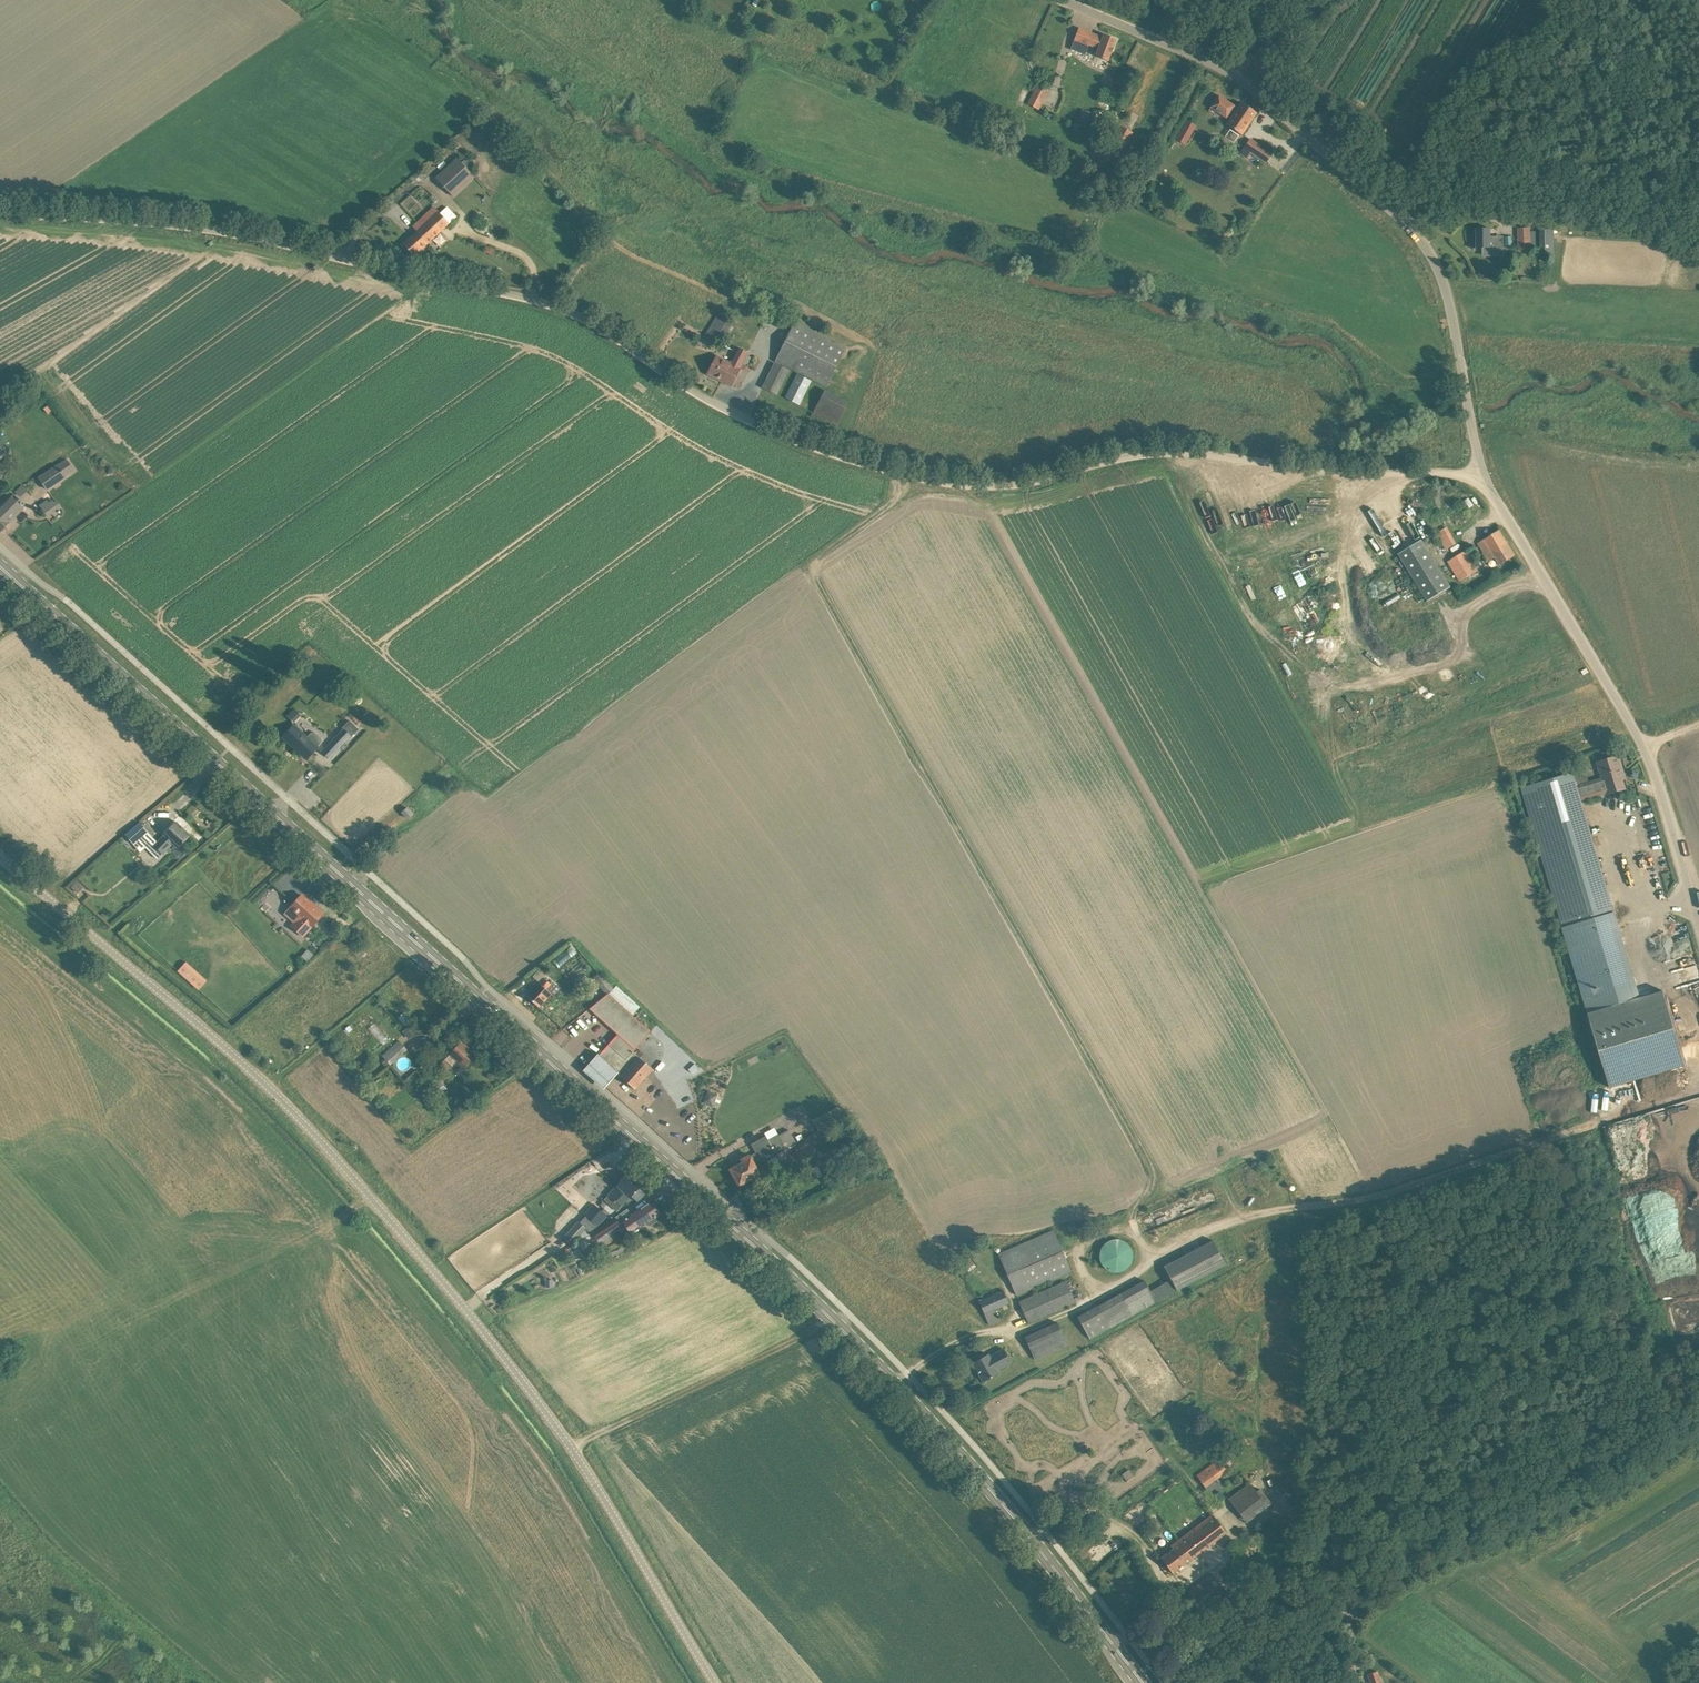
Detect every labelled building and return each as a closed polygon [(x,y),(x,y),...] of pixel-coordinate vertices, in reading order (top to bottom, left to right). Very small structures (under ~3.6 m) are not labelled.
[(1079,28),(1075,38),(1098,47),(1095,55),(1108,60),(1110,55),(1116,39),(1104,34),(1102,37),(1079,28)] [(1027,104),(1039,109),(1051,86),(1039,80),(1027,104)] [(1242,133),(1256,112),(1241,102),(1237,108),(1233,106),(1233,105),(1219,95),(1211,108),(1226,118),(1230,112),(1233,114),(1227,123),(1242,133)] [(1087,126),(1090,116),(1081,113),(1077,123),(1087,126)] [(1176,139),(1186,144),(1196,126),(1187,120),(1176,139)] [(1112,141),(1123,148),(1133,132),(1121,126),(1112,141)] [(1250,139),(1240,153),(1247,158),(1251,152),(1265,162),(1272,153),(1250,139)] [(1118,149),(1109,142),(1100,155),(1109,161),(1118,149)] [(452,195),(473,176),(457,158),(435,177),(452,195)] [(449,223),(434,206),(413,226),(416,230),(403,244),(414,256),(449,223)] [(1531,231),(1531,226),(1518,227),(1519,249),(1539,249),(1538,231),(1531,231)] [(1484,255),(1504,254),(1503,237),(1490,237),(1490,228),(1470,229),(1470,240),(1473,240),(1473,247),(1484,247),(1484,255)] [(1540,229),(1540,231),(1540,249),(1540,253),(1555,252),(1554,228),(1540,229)] [(704,336),(718,345),(732,321),(718,313),(704,336)] [(794,321),(775,361),(826,386),(845,346),(794,321)] [(730,362),(716,355),(707,373),(732,386),(741,369),(739,368),(747,352),(738,347),(730,362)] [(776,395),(781,385),(789,369),(775,362),(767,378),(762,388),(776,395)] [(799,404),(804,395),(811,380),(798,373),(785,398),(799,404)] [(812,412),(836,422),(846,400),(822,389),(812,412)] [(44,409),(48,414),(52,410),(48,405),(44,409)] [(57,464),(37,477),(46,490),(66,477),(57,464)] [(24,494),(28,489),(21,484),(17,490),(24,494)] [(0,505),(0,532),(24,508),(10,495),(0,505)] [(55,502),(43,510),(47,516),(59,507),(55,502)] [(1446,527),(1437,532),(1446,549),(1456,544),(1446,527)] [(1500,529),(1478,543),(1490,562),(1497,558),(1501,564),(1516,555),(1500,529)] [(1450,586),(1422,539),(1399,553),(1427,600),(1450,586)] [(1466,550),(1448,561),(1460,581),(1478,570),(1466,550)] [(295,706),(287,715),(294,721),(302,712),(295,706)] [(338,735),(329,745),(323,752),(329,758),(351,735),(354,738),(362,730),(352,720),(344,729),(338,735)] [(294,724),(283,737),(307,759),(318,746),(322,742),(321,737),(316,732),(311,733),(308,736),(294,724)] [(1602,778),(1577,786),(1573,772),(1522,788),(1563,927),(1564,926),(1611,1087),(1685,1065),(1662,989),(1638,996),(1613,912),(1614,911),(1581,800),(1607,792),(1607,794),(1625,788),(1620,770),(1623,769),(1619,755),(1613,757),(1612,755),(1603,757),(1604,759),(1597,761),(1602,778)] [(403,812),(408,818),(413,814),(408,808),(403,812)] [(178,848),(191,835),(185,830),(182,827),(176,821),(164,834),(165,835),(158,842),(147,832),(148,831),(140,822),(137,824),(128,832),(125,835),(134,844),(139,839),(143,843),(148,839),(163,854),(173,844),(178,848)] [(291,925),(303,936),(323,914),(301,895),(291,906),(300,915),(291,925)] [(298,958),(304,964),(309,960),(302,954),(298,958)] [(184,977),(192,967),(186,962),(178,972),(184,977)] [(608,994),(614,989),(599,973),(593,979),(607,995),(608,994)] [(539,1007),(543,1003),(551,993),(546,989),(551,984),(543,977),(527,996),(539,1007)] [(598,1056),(634,1089),(652,1070),(639,1058),(643,1054),(636,1047),(647,1035),(656,1043),(659,1039),(656,1036),(661,1031),(651,1020),(645,1027),(632,1015),(639,1007),(616,986),(614,989),(608,994),(607,995),(590,1008),(618,1034),(598,1056)] [(407,1049),(398,1040),(382,1056),(390,1065),(407,1049)] [(453,1066),(458,1060),(464,1066),(475,1054),(468,1048),(469,1047),(468,1046),(467,1047),(461,1041),(445,1059),(453,1066)] [(433,1088),(436,1091),(443,1084),(437,1077),(430,1084),(433,1088)] [(707,1090),(702,1103),(713,1107),(718,1094),(707,1090)] [(818,1130),(843,1116),(838,1106),(813,1120),(818,1130)] [(837,1141),(848,1135),(844,1128),(833,1134),(837,1141)] [(729,1169),(734,1177),(746,1170),(796,1143),(788,1130),(768,1141),(771,1145),(749,1157),(749,1156),(740,1161),(741,1162),(729,1169)] [(746,1170),(734,1177),(739,1185),(751,1179),(752,1181),(761,1176),(761,1175),(781,1164),(784,1169),(811,1154),(803,1140),(796,1144),(796,1143),(746,1170)] [(811,1174),(808,1169),(807,1167),(799,1171),(804,1178),(811,1174)] [(626,1173),(622,1177),(616,1184),(617,1185),(608,1195),(616,1202),(617,1201),(622,1206),(631,1196),(637,1202),(645,1193),(639,1187),(640,1186),(626,1173)] [(632,1232),(647,1222),(648,1224),(651,1225),(657,1221),(654,1217),(660,1213),(655,1205),(651,1200),(630,1215),(623,1220),(628,1227),(632,1232)] [(585,1215),(598,1227),(608,1217),(593,1203),(584,1214),(585,1215)] [(602,1224),(591,1232),(592,1233),(597,1240),(620,1224),(615,1217),(611,1219),(610,1219),(602,1224)] [(578,1222),(577,1221),(563,1237),(571,1244),(579,1236),(581,1238),(582,1240),(586,1238),(592,1233),(591,1232),(579,1221),(578,1222)] [(1052,1230),(1019,1245),(998,1254),(1016,1295),(1070,1271),(1052,1230)] [(1111,1239),(1109,1240),(1106,1242),(1103,1245),(1100,1249),(1099,1254),(1099,1257),(1101,1264),(1105,1268),(1110,1271),(1115,1272),(1120,1271),(1125,1269),(1129,1266),(1131,1262),(1132,1258),(1132,1255),(1132,1250),(1129,1245),(1125,1241),(1121,1239),(1117,1239),(1114,1239),(1111,1239)] [(1178,1286),(1228,1262),(1218,1239),(1167,1262),(1178,1286)] [(576,1259),(568,1248),(563,1251),(570,1262),(576,1259)] [(1143,1280),(1077,1316),(1089,1338),(1156,1302),(1143,1280)] [(1076,1302),(1066,1281),(1019,1302),(1028,1323),(1076,1302)] [(989,1324),(997,1320),(999,1319),(998,1315),(1001,1313),(998,1307),(1008,1303),(1003,1290),(979,1301),(984,1313),(989,1324)] [(1035,1357),(1069,1345),(1061,1321),(1026,1334),(1035,1357)] [(983,1381),(988,1378),(999,1372),(997,1370),(1017,1358),(1010,1345),(989,1356),(988,1353),(972,1362),(983,1381)] [(1217,1460),(1197,1475),(1205,1486),(1226,1471),(1217,1460)] [(1243,1518),(1264,1503),(1258,1494),(1249,1482),(1228,1498),(1243,1518)] [(1226,1531),(1225,1530),(1234,1523),(1226,1513),(1217,1520),(1212,1513),(1171,1545),(1173,1548),(1161,1557),(1172,1573),(1226,1531)] [(1371,1682),(1381,1682),(1377,1671),(1367,1674),(1371,1682)]
